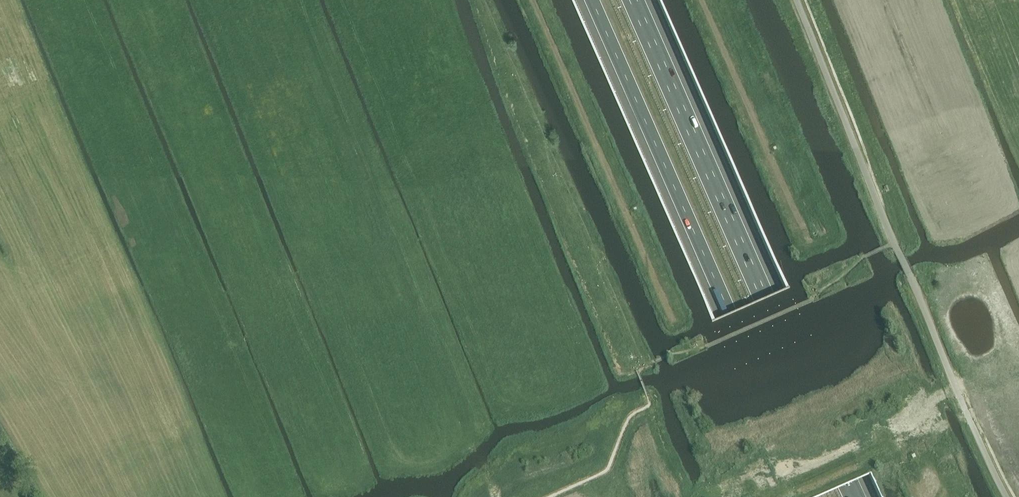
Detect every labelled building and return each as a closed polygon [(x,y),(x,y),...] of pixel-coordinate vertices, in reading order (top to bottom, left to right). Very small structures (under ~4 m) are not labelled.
[(871,473),(882,496),(884,496),(877,483),(872,472),(815,496),(817,496),(821,495),(838,488),(851,482),(871,473)]
